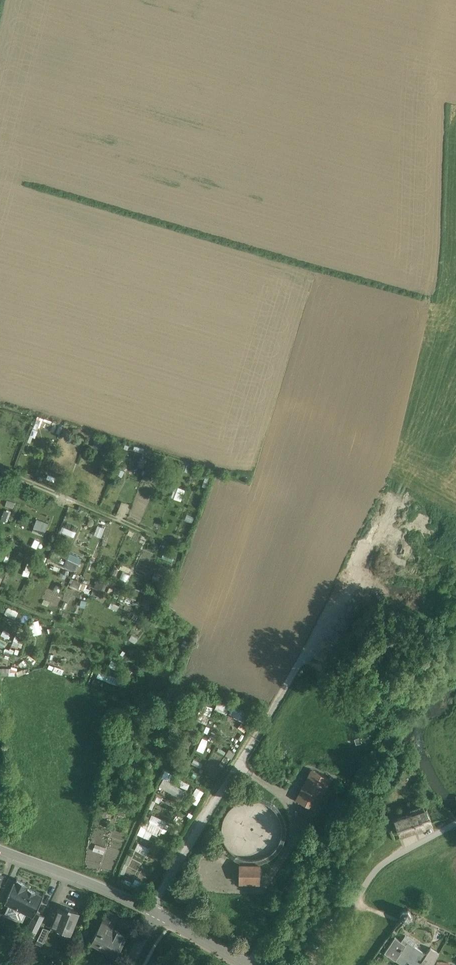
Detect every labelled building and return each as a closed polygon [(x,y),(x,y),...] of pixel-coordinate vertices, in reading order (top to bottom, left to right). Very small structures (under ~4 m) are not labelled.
[(177,486),(174,497),(181,500),(185,488),(177,486)] [(43,535),(48,522),(36,518),(31,531),(43,535)] [(98,525),(95,534),(100,536),(103,527),(98,525)] [(65,566),(75,570),(81,557),(71,553),(65,566)] [(215,709),(227,713),(230,703),(219,699),(215,709)] [(197,718),(207,721),(212,707),(202,703),(197,718)] [(243,721),(248,712),(234,704),(229,712),(243,721)] [(203,751),(208,739),(202,736),(197,749),(203,751)] [(317,809),(330,776),(310,767),(296,800),(317,809)] [(181,798),(185,790),(168,780),(172,773),(166,770),(158,785),(181,798)] [(189,799),(197,804),(204,790),(196,786),(189,799)] [(431,820),(427,809),(419,811),(423,823),(431,820)] [(419,811),(397,819),(402,832),(424,824),(423,823),(419,811)] [(147,813),(138,834),(149,839),(153,830),(164,835),(169,822),(147,813)] [(145,854),(148,848),(139,842),(135,848),(145,854)] [(103,853),(105,846),(95,843),(93,850),(103,853)] [(240,863),(240,883),(261,883),(262,863),(240,863)] [(14,881),(8,878),(4,887),(3,890),(9,892),(14,881)] [(43,894),(14,881),(9,892),(8,895),(5,902),(10,904),(11,905),(12,902),(26,909),(25,912),(26,912),(33,915),(35,911),(43,894)] [(3,890),(0,899),(5,902),(8,895),(9,892),(3,890)] [(26,909),(12,902),(11,905),(10,904),(6,913),(8,914),(8,915),(19,921),(20,919),(22,920),(26,912),(25,912),(26,909)] [(69,908),(61,904),(59,910),(58,909),(51,926),(58,929),(59,928),(70,932),(78,911),(69,907),(69,908)] [(409,909),(404,909),(401,912),(401,917),(403,922),(412,918),(411,913),(409,909)] [(119,915),(109,910),(102,923),(113,928),(119,915)] [(45,916),(35,911),(33,915),(28,927),(29,927),(37,931),(45,916)] [(102,923),(102,922),(91,943),(116,956),(127,935),(113,928),(102,923)] [(43,927),(37,940),(43,943),(50,930),(43,927)] [(413,949),(395,936),(384,952),(403,964),(405,964),(407,961),(414,964),(433,964),(439,953),(430,948),(426,954),(415,946),(413,949)]
